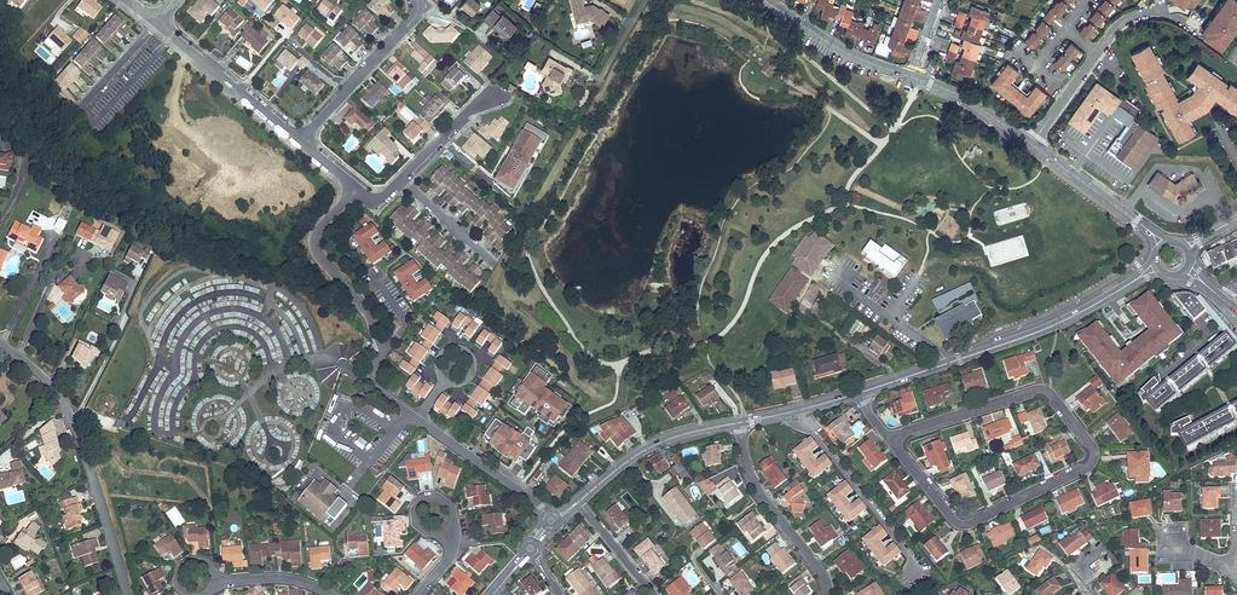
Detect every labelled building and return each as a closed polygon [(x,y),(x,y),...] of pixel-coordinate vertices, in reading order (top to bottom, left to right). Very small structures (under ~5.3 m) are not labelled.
[(29,0),(25,0),(19,8),(9,0),(2,0),(19,13),(29,0)] [(102,8),(91,0),(82,0),(77,7),(94,19),(102,8)] [(220,7),(211,0),(210,0),(210,1),(208,3),(206,2),(207,1),(206,0),(200,0),(197,4),(193,10),(195,11),(191,16),(197,20),(199,18),(203,21),(207,16),(206,15),(208,13),(212,17),(220,7)] [(265,11),(273,1),(273,0),(251,0),(265,11)] [(334,23),(342,12),(336,8),(325,0),(317,11),(334,23)] [(389,0),(376,0),(375,1),(391,15),(394,11),(388,6),(386,4),(389,1),(389,0)] [(481,5),(475,0),(466,0),(459,9),(463,12),(466,9),(472,15),(481,5)] [(609,15),(604,11),(604,10),(601,9),(600,9),(595,6),(594,9),(591,7),(590,5),(584,7),(583,0),(571,0),(574,13),(580,11),(581,14),(579,17),(580,20),(583,21),(586,21),(588,18),(601,26),(603,25),(606,21),(605,20),(606,18),(607,19),(609,15)] [(824,8),(826,2),(827,0),(811,0),(817,2),(816,5),(824,8)] [(902,8),(924,16),(926,12),(920,9),(922,5),(919,4),(917,3),(908,0),(905,0),(902,8)] [(1033,49),(1051,27),(1049,25),(1048,25),(1056,14),(1057,15),(1059,16),(1072,0),(1058,0),(1024,42),(1033,49)] [(1088,39),(1118,0),(1104,0),(1079,32),(1088,39)] [(1224,3),(1225,3),(1216,15),(1215,14),(1212,18),(1212,19),(1213,20),(1210,24),(1209,23),(1207,26),(1203,31),(1207,33),(1204,37),(1209,40),(1209,41),(1211,39),(1215,42),(1214,43),(1217,45),(1221,48),(1228,37),(1230,38),(1232,35),(1233,34),(1231,33),(1236,26),(1236,0),(1226,0),(1224,3)] [(1224,3),(1226,0),(1223,0),(1214,13),(1215,14),(1216,15),(1225,3),(1224,3)] [(387,19),(391,15),(375,1),(369,7),(376,14),(379,11),(381,13),(387,19)] [(829,16),(835,18),(838,9),(839,6),(826,2),(824,8),(820,16),(828,19),(829,16)] [(841,20),(840,23),(848,26),(850,20),(853,12),(845,9),(846,6),(841,3),(838,9),(835,18),(841,20)] [(292,29),(300,19),(283,5),(275,15),(292,29)] [(972,15),(986,20),(989,21),(990,19),(987,18),(989,12),(982,10),(975,7),(972,6),(969,14),(972,15)] [(511,22),(494,7),(485,17),(494,25),(495,24),(498,26),(496,29),(502,33),(504,30),(509,35),(514,29),(509,25),(511,22)] [(898,17),(911,22),(912,17),(914,18),(922,21),(924,16),(902,8),(898,17)] [(229,10),(218,24),(221,29),(223,28),(224,26),(229,29),(228,30),(233,34),(231,36),(234,39),(241,31),(238,29),(243,21),(229,10)] [(370,21),(373,17),(366,11),(360,17),(375,32),(378,28),(372,22),(370,21)] [(577,23),(583,21),(580,20),(579,17),(581,14),(580,11),(574,13),(577,23)] [(1056,14),(1048,25),(1049,25),(1057,15),(1056,14)] [(969,23),(983,28),(986,20),(972,15),(969,23)] [(124,38),(127,34),(121,28),(119,27),(122,24),(114,17),(108,24),(116,30),(118,32),(124,38)] [(371,35),(375,32),(360,17),(353,24),(360,31),(363,28),(365,30),(371,35)] [(485,17),(483,20),(492,27),(494,25),(485,17)] [(898,17),(895,27),(917,35),(919,30),(911,27),(909,27),(911,22),(898,17)] [(854,34),(860,36),(863,27),(857,25),(858,22),(850,20),(848,26),(845,34),(853,37),(854,34)] [(967,31),(980,35),(981,34),(983,29),(983,28),(969,23),(967,31)] [(315,47),(323,38),(307,25),(298,34),(306,41),(307,40),(315,47)] [(62,52),(71,42),(60,31),(61,30),(57,27),(47,38),(62,52)] [(261,53),(269,43),(250,27),(242,37),(248,42),(261,53)] [(434,30),(431,28),(424,35),(432,43),(435,39),(438,39),(440,40),(444,40),(446,39),(449,39),(452,42),(460,34),(452,27),(449,30),(434,30)] [(864,41),(872,44),(878,30),(870,27),(869,29),(863,27),(860,36),(866,38),(864,41)] [(891,36),(904,41),(905,36),(907,37),(915,40),(917,35),(895,27),(891,36)] [(89,34),(80,28),(73,36),(81,44),(89,34)] [(359,49),(362,45),(356,39),(355,38),(357,35),(350,28),(344,34),(359,49)] [(107,40),(110,37),(102,31),(96,37),(111,52),(115,48),(109,42),(107,40)] [(967,31),(964,38),(977,43),(980,35),(967,31)] [(337,41),(345,48),(347,45),(349,47),(355,53),(359,49),(344,34),(337,41)] [(888,46),(910,54),(912,49),(904,46),(902,45),(904,41),(891,36),(891,37),(888,45),(888,46)] [(965,47),(978,52),(979,52),(981,44),(977,43),(964,38),(962,43),(961,46),(965,47)] [(1211,39),(1209,41),(1209,40),(1208,41),(1216,47),(1217,45),(1214,43),(1215,42),(1211,39)] [(314,48),(315,47),(307,40),(306,41),(306,42),(314,48)] [(102,62),(105,58),(99,53),(97,51),(100,48),(92,41),(86,48),(94,55),(96,56),(102,62)] [(260,54),(261,53),(248,42),(247,43),(260,54)] [(426,69),(435,60),(416,42),(412,47),(416,50),(411,55),(426,69)] [(1071,43),(1053,65),(1061,72),(1079,49),(1071,43)] [(544,44),(541,52),(548,54),(550,47),(544,44)] [(343,66),(347,62),(341,56),(339,55),(342,51),(334,45),(328,51),(343,66)] [(1230,83),(1227,88),(1225,86),(1226,83),(1198,62),(1187,77),(1196,83),(1195,83),(1194,83),(1194,84),(1193,84),(1193,85),(1192,85),(1191,85),(1191,86),(1190,86),(1190,87),(1189,87),(1189,88),(1188,88),(1188,89),(1187,90),(1190,95),(1177,102),(1164,75),(1162,76),(1160,73),(1164,71),(1154,54),(1154,55),(1148,45),(1131,54),(1137,64),(1136,64),(1147,84),(1145,85),(1158,108),(1163,106),(1164,108),(1161,110),(1179,141),(1194,132),(1187,120),(1204,111),(1203,109),(1209,102),(1211,103),(1215,98),(1218,95),(1220,97),(1218,100),(1236,114),(1236,89),(1230,83)] [(488,62),(492,58),(479,46),(464,62),(476,73),(480,69),(478,67),(482,63),(481,62),(484,58),(488,62)] [(962,55),(976,60),(978,52),(965,47),(962,55)] [(91,58),(94,55),(86,48),(80,55),(87,62),(89,63),(96,69),(99,65),(93,59),(91,58)] [(304,70),(310,62),(303,56),(298,61),(286,51),(278,61),(291,71),(297,64),(304,70)] [(340,69),(343,66),(328,51),(321,58),(329,65),(332,62),(333,64),(340,69)] [(87,62),(80,55),(74,62),(89,76),(93,72),(87,66),(85,65),(87,62)] [(962,55),(959,62),(973,67),(976,60),(962,55)] [(477,74),(488,62),(484,58),(481,62),(482,63),(478,67),(480,69),(476,73),(477,74)] [(565,82),(572,69),(568,67),(567,68),(549,58),(541,70),(548,75),(551,76),(547,83),(551,85),(553,93),(561,91),(559,86),(558,82),(561,79),(563,80),(565,82)] [(408,86),(412,81),(402,72),(406,68),(398,61),(390,70),(408,86)] [(527,61),(524,67),(534,71),(537,64),(527,61)] [(777,67),(768,61),(760,71),(768,77),(777,67)] [(963,72),(970,75),(973,67),(959,62),(956,61),(955,63),(953,69),(963,72)] [(998,75),(991,84),(995,88),(1003,94),(1017,105),(1026,112),(1029,115),(1037,105),(1043,97),(1046,93),(1036,85),(1031,91),(1027,97),(1009,82),(1014,77),(1018,71),(1008,63),(1005,67),(998,75)] [(75,75),(78,72),(71,65),(64,72),(72,79),(74,80),(80,86),(84,82),(77,77),(75,75)] [(998,75),(1005,67),(1003,65),(997,74),(998,75)] [(459,83),(465,76),(456,68),(446,79),(455,87),(459,83)] [(69,82),(72,79),(64,72),(58,79),(66,86),(68,87),(74,93),(77,89),(71,83),(69,82)] [(316,95),(324,85),(308,72),(300,82),(316,95)] [(554,95),(561,92),(561,91),(553,93),(551,85),(547,83),(551,76),(548,75),(545,80),(548,91),(554,95)] [(460,85),(467,78),(465,76),(459,83),(460,85)] [(1015,78),(1014,77),(1009,82),(1027,97),(1031,91),(1030,90),(1027,93),(1012,82),(1015,78)] [(66,86),(58,79),(52,86),(68,100),(71,96),(65,90),(63,89),(66,86)] [(451,92),(455,87),(446,79),(442,83),(451,92)] [(384,96),(388,91),(379,82),(362,100),(372,109),(379,101),(384,96)] [(1121,100),(1097,82),(1069,121),(1084,132),(1103,107),(1111,113),(1121,100)] [(995,88),(994,89),(1002,96),(1003,94),(995,88)] [(1141,109),(1123,96),(1111,113),(1129,126),(1120,138),(1117,137),(1108,149),(1135,169),(1157,138),(1155,137),(1156,136),(1133,120),(1141,109)] [(1045,98),(1043,97),(1037,105),(1038,106),(1045,98)] [(1017,105),(1016,107),(1024,114),(1026,112),(1017,105)] [(370,124),(371,122),(356,108),(345,119),(353,126),(356,122),(364,130),(366,128),(368,126),(370,124)] [(424,133),(430,126),(421,117),(415,124),(414,123),(404,134),(413,142),(423,132),(424,133)] [(505,128),(509,123),(502,117),(498,122),(496,120),(492,124),(493,125),(491,128),(487,125),(485,128),(483,127),(479,132),(488,140),(491,136),(497,141),(503,133),(502,133),(506,128),(505,128)] [(526,124),(494,183),(516,195),(547,135),(526,124)] [(387,137),(391,133),(385,127),(381,131),(387,137)] [(391,166),(401,155),(397,151),(397,147),(387,137),(381,131),(372,142),(379,149),(380,152),(388,160),(386,161),(391,166)] [(487,154),(491,148),(475,134),(471,139),(474,141),(472,142),(470,140),(462,148),(474,159),(478,154),(480,156),(483,152),(485,152),(487,154)] [(378,154),(380,152),(379,149),(372,142),(369,145),(372,148),(369,151),(370,152),(373,149),(378,154)] [(13,156),(7,155),(7,158),(0,157),(0,167),(5,168),(4,170),(11,172),(12,165),(10,165),(10,161),(13,161),(13,156)] [(443,167),(433,178),(437,182),(435,183),(431,188),(435,192),(451,174),(443,167)] [(1187,201),(1194,197),(1193,195),(1204,189),(1199,181),(1198,182),(1194,175),(1186,180),(1186,178),(1179,182),(1179,184),(1176,185),(1175,184),(1157,172),(1149,184),(1172,201),(1177,198),(1178,198),(1178,200),(1178,201),(1179,202),(1181,203),(1182,203),(1184,202),(1185,202),(1185,200),(1187,201)] [(451,174),(435,192),(438,195),(445,189),(447,186),(450,189),(459,180),(452,173),(451,174)] [(466,186),(459,180),(450,189),(454,192),(451,195),(445,201),(449,205),(464,188),(466,186)] [(472,195),(464,188),(449,205),(453,208),(458,203),(459,202),(463,205),(472,195)] [(461,206),(458,210),(462,213),(468,206),(474,212),(481,204),(472,195),(463,205),(461,206)] [(483,201),(481,204),(474,212),(477,215),(471,222),(475,225),(490,208),(483,201)] [(993,212),(998,226),(1029,216),(1024,202),(993,212)] [(490,208),(475,225),(479,229),(485,222),(487,219),(491,222),(497,215),(499,213),(492,206),(490,208)] [(400,210),(390,220),(398,228),(414,210),(410,207),(406,212),(404,213),(400,210)] [(398,228),(397,229),(404,235),(414,225),(410,222),(412,220),(418,214),(414,210),(398,228)] [(491,222),(488,225),(492,228),(490,230),(484,237),(488,240),(504,223),(505,221),(497,215),(491,222)] [(62,230),(67,222),(59,218),(54,226),(62,230)] [(414,225),(404,235),(411,242),(413,239),(428,223),(424,219),(418,226),(417,228),(414,225)] [(37,237),(40,229),(32,225),(30,230),(29,232),(26,231),(27,229),(21,226),(22,225),(15,222),(7,237),(17,242),(19,237),(25,240),(24,241),(30,243),(27,248),(36,252),(42,240),(37,237)] [(99,232),(81,223),(76,234),(93,243),(99,232)] [(428,223),(413,239),(421,246),(426,240),(428,238),(429,236),(426,233),(432,226),(428,223)] [(511,230),(504,223),(488,240),(492,243),(496,238),(498,237),(502,240),(511,230)] [(373,224),(354,237),(373,265),(392,252),(385,243),(378,248),(372,239),(379,234),(373,224)] [(109,250),(118,235),(107,229),(99,245),(109,250)] [(814,233),(810,239),(806,237),(793,256),(796,258),(793,263),(803,271),(800,276),(791,270),(770,301),(787,312),(808,281),(803,278),(806,272),(810,275),(811,274),(812,275),(819,265),(817,264),(823,255),(825,257),(832,247),(830,246),(831,245),(814,233)] [(421,246),(416,250),(424,257),(441,238),(437,234),(431,241),(429,243),(426,240),(421,246)] [(441,238),(424,257),(431,263),(440,253),(437,250),(439,248),(445,241),(441,238)] [(1236,249),(1236,239),(1207,254),(1214,268),(1236,257),(1236,256),(1234,250),(1236,249)] [(871,241),(862,253),(867,256),(864,260),(869,263),(870,262),(872,260),(879,265),(878,267),(876,269),(883,274),(884,272),(886,269),(896,277),(904,265),(907,260),(885,245),(882,249),(871,241)] [(143,253),(131,247),(125,257),(131,260),(138,264),(140,259),(139,258),(140,256),(141,257),(146,260),(151,250),(146,248),(143,253)] [(440,253),(431,263),(438,270),(442,265),(451,255),(455,250),(451,247),(445,253),(443,256),(440,253)] [(451,255),(442,265),(449,272),(464,255),(460,252),(454,259),(451,255)] [(449,272),(447,274),(454,281),(463,270),(460,267),(462,266),(468,259),(464,255),(449,272)] [(823,255),(817,264),(819,265),(825,257),(823,255)] [(413,261),(394,274),(414,302),(433,289),(426,280),(419,285),(412,276),(420,270),(413,261)] [(463,270),(454,281),(461,287),(462,285),(478,268),(474,264),(468,271),(467,273),(463,270)] [(478,268),(462,285),(470,293),(480,282),(476,278),(477,276),(482,271),(478,268)] [(896,277),(886,269),(884,272),(894,279),(896,277)] [(126,285),(109,276),(101,292),(107,295),(109,293),(114,296),(113,298),(118,301),(121,295),(120,295),(121,292),(122,293),(126,285)] [(69,277),(58,287),(64,293),(65,293),(67,296),(63,299),(65,302),(72,302),(73,298),(79,293),(83,293),(83,289),(80,286),(77,287),(69,277)] [(813,283),(798,310),(805,315),(820,288),(813,283)] [(970,283),(932,301),(941,318),(936,321),(946,340),(950,337),(950,336),(963,327),(964,329),(983,321),(981,316),(982,316),(974,302),(977,300),(970,283)] [(1206,311),(1196,299),(1194,298),(1191,296),(1188,295),(1181,295),(1175,296),(1170,295),(1177,302),(1194,321),(1206,311)] [(1103,370),(1117,388),(1125,382),(1132,376),(1139,371),(1146,365),(1154,359),(1168,348),(1181,337),(1175,329),(1162,313),(1158,307),(1153,302),(1148,296),(1129,307),(1135,316),(1139,320),(1143,325),(1150,333),(1152,336),(1147,339),(1145,337),(1138,343),(1140,345),(1135,349),(1133,347),(1132,347),(1128,351),(1126,352),(1128,355),(1123,359),(1121,357),(1116,351),(1109,341),(1101,332),(1096,326),(1082,334),(1083,336),(1079,340),(1088,352),(1090,350),(1093,354),(1091,356),(1099,366),(1102,364),(1105,369),(1103,370)] [(1135,316),(1129,307),(1126,309),(1133,318),(1135,316)] [(450,320),(438,312),(434,318),(438,321),(434,327),(429,324),(408,354),(413,357),(408,364),(403,360),(399,366),(412,375),(450,320)] [(467,317),(461,313),(453,325),(459,329),(463,323),(469,327),(465,334),(471,338),(480,326),(474,322),(475,320),(469,315),(467,317)] [(499,337),(493,332),(491,334),(485,330),(477,342),(483,346),(488,340),(494,344),(489,350),(495,355),(504,343),(497,339),(499,337)] [(1224,353),(1234,345),(1226,335),(1200,357),(1208,366),(1214,361),(1224,353)] [(875,336),(872,340),(871,339),(869,343),(872,345),(870,349),(879,356),(882,352),(885,354),(891,346),(878,337),(878,338),(875,336)] [(1119,349),(1111,339),(1109,341),(1116,351),(1119,349)] [(97,356),(100,351),(91,346),(88,351),(84,349),(86,345),(79,341),(77,346),(78,346),(72,358),(78,361),(79,359),(88,364),(93,354),(97,356)] [(1235,347),(1234,345),(1224,353),(1225,355),(1235,347)] [(349,347),(339,346),(341,359),(345,359),(348,362),(358,353),(349,347)] [(1169,350),(1168,348),(1154,359),(1156,361),(1169,350)] [(1225,355),(1224,353),(1214,361),(1216,363),(1225,355)] [(841,370),(848,368),(844,354),(837,356),(840,366),(841,370)] [(512,364),(500,355),(462,411),(474,419),(478,413),(474,409),(478,403),(483,406),(503,377),(498,373),(503,367),(507,370),(512,364)] [(837,356),(814,363),(818,376),(829,373),(830,375),(841,372),(841,370),(840,366),(837,356)] [(1023,363),(1025,362),(1023,356),(1004,362),(1009,378),(1014,376),(1015,379),(1018,378),(1018,377),(1027,374),(1023,363)] [(1198,375),(1204,369),(1196,360),(1170,382),(1178,391),(1188,383),(1198,375)] [(530,374),(532,375),(537,368),(548,375),(547,378),(550,380),(553,376),(536,364),(529,374),(530,374)] [(1148,367),(1146,365),(1139,371),(1141,373),(1148,367)] [(336,367),(316,370),(321,383),(333,391),(340,373),(337,371),(336,367)] [(539,420),(547,426),(548,424),(550,422),(554,425),(556,422),(559,417),(563,420),(567,414),(570,409),(567,407),(567,405),(550,393),(548,396),(544,394),(544,390),(544,389),(550,380),(547,378),(548,375),(537,368),(532,375),(530,374),(520,390),(521,391),(512,405),(518,409),(517,410),(525,416),(531,407),(535,406),(539,409),(537,412),(542,415),(541,418),(539,420)] [(778,373),(771,375),(772,380),(774,388),(784,385),(784,386),(796,383),(792,370),(778,373)] [(714,379),(707,371),(700,375),(705,383),(714,379)] [(777,371),(767,374),(769,380),(772,380),(771,375),(778,373),(777,371)] [(962,377),(966,392),(982,387),(983,389),(987,387),(982,371),(962,377)] [(434,387),(428,383),(426,386),(419,381),(421,379),(415,374),(407,387),(412,390),(410,393),(417,398),(419,395),(425,399),(434,387)] [(1148,401),(1155,410),(1165,402),(1175,394),(1167,384),(1162,389),(1159,375),(1141,391),(1144,394),(1139,398),(1143,404),(1148,401)] [(1199,377),(1198,375),(1188,383),(1190,385),(1199,377)] [(1089,382),(1094,388),(1101,382),(1096,376),(1089,382)] [(1134,378),(1132,376),(1125,382),(1127,384),(1134,378)] [(1190,385),(1188,383),(1178,391),(1180,393),(1190,385)] [(928,407),(946,401),(945,397),(944,394),(948,392),(946,385),(923,392),(928,407)] [(714,400),(719,396),(711,386),(707,388),(703,392),(696,396),(704,407),(708,404),(710,407),(716,403),(714,400)] [(1100,399),(1091,387),(1076,399),(1086,411),(1100,399)] [(521,391),(520,390),(519,389),(508,405),(517,411),(517,410),(518,409),(512,405),(521,391)] [(673,391),(666,396),(669,400),(675,395),(673,391)] [(911,413),(917,411),(911,393),(901,396),(903,401),(890,405),(891,408),(895,407),(897,413),(898,417),(904,415),(903,411),(910,409),(911,413)] [(454,406),(448,401),(450,398),(444,394),(435,406),(441,411),(439,413),(446,418),(448,415),(453,419),(462,407),(456,403),(454,406)] [(1176,396),(1175,394),(1165,402),(1166,404),(1176,396)] [(673,419),(689,407),(681,396),(678,399),(675,395),(669,400),(671,404),(665,409),(673,419)] [(1166,404),(1165,402),(1155,410),(1157,412),(1166,404)] [(1040,420),(1043,418),(1039,409),(1027,414),(1026,412),(1021,414),(1025,423),(1029,421),(1035,433),(1046,429),(1043,422),(1042,423),(1040,420)] [(1171,436),(1180,435),(1186,446),(1197,440),(1208,434),(1215,430),(1223,427),(1234,421),(1228,410),(1194,428),(1185,432),(1183,428),(1180,422),(1171,426),(1171,436)] [(1107,423),(1121,441),(1132,433),(1118,414),(1107,423)] [(845,420),(846,419),(843,415),(833,424),(827,428),(830,432),(833,430),(844,444),(854,436),(847,428),(843,422),(845,420)] [(618,447),(636,432),(626,421),(624,423),(620,418),(600,428),(609,439),(610,438),(618,447)] [(1192,423),(1188,418),(1180,422),(1183,428),(1192,423)] [(1004,421),(1004,420),(984,428),(988,440),(1009,432),(1008,431),(1012,429),(1008,419),(1004,421)] [(496,420),(485,436),(493,441),(490,444),(490,445),(498,450),(498,451),(499,449),(509,456),(508,457),(508,458),(513,461),(516,463),(518,460),(519,458),(529,445),(530,443),(532,440),(530,438),(529,438),(533,432),(528,428),(522,436),(520,439),(511,432),(511,431),(496,420)] [(1235,423),(1234,421),(1223,427),(1224,429),(1235,423)] [(512,429),(511,431),(511,432),(520,439),(522,436),(512,429)] [(975,439),(970,440),(968,433),(951,438),(955,450),(966,447),(967,451),(978,448),(975,439)] [(1065,442),(1064,442),(1060,434),(1052,438),(1054,441),(1043,446),(1051,462),(1063,456),(1064,458),(1071,455),(1065,442)] [(493,441),(485,436),(483,439),(490,444),(493,441)] [(1011,449),(1023,444),(1020,436),(1012,440),(1013,442),(1009,444),(1010,445),(1006,446),(1008,450),(1011,449)] [(811,453),(818,447),(811,438),(802,445),(793,452),(801,461),(807,469),(814,479),(823,472),(832,465),(825,455),(818,461),(818,464),(814,464),(815,461),(811,456),(808,455),(808,452),(811,453)] [(418,453),(429,451),(427,439),(416,441),(418,453)] [(880,454),(869,440),(859,448),(866,457),(875,468),(875,469),(885,461),(880,454)] [(1187,448),(1198,442),(1197,440),(1186,446),(1187,448)] [(580,441),(559,467),(572,477),(593,452),(589,448),(585,445),(580,441)] [(926,454),(929,453),(934,466),(934,467),(937,466),(938,470),(949,466),(942,449),(946,448),(944,442),(940,444),(939,442),(924,448),(926,454)] [(994,455),(1002,452),(998,442),(990,446),(994,455)] [(529,445),(519,458),(526,462),(535,449),(529,445)] [(708,454),(706,454),(708,467),(720,464),(718,452),(721,451),(720,446),(707,449),(708,454)] [(508,458),(508,457),(509,456),(499,449),(498,451),(498,450),(497,451),(507,458),(508,458)] [(441,464),(437,474),(446,478),(446,479),(444,485),(454,488),(461,469),(443,462),(446,454),(439,452),(435,463),(441,464)] [(818,464),(818,461),(811,453),(808,452),(808,455),(811,456),(815,461),(814,464),(818,464)] [(1135,477),(1149,477),(1148,452),(1128,454),(1128,461),(1133,460),(1135,477)] [(660,453),(649,460),(653,465),(653,466),(659,474),(669,467),(660,453)] [(934,466),(929,453),(926,454),(931,467),(934,466)] [(1229,473),(1236,473),(1236,461),(1235,461),(1234,457),(1235,457),(1235,453),(1230,454),(1230,457),(1228,457),(1226,458),(1227,462),(1225,462),(1225,460),(1218,460),(1218,465),(1214,465),(1214,477),(1229,476),(1229,473)] [(672,458),(676,465),(679,463),(680,462),(675,455),(672,458)] [(1013,465),(1019,476),(1039,466),(1034,455),(1013,465)] [(776,463),(771,456),(768,459),(772,465),(774,464),(776,463)] [(1063,456),(1051,462),(1052,464),(1064,458),(1063,456)] [(875,468),(866,457),(862,460),(871,471),(875,468)] [(406,462),(408,481),(419,479),(418,473),(418,471),(432,470),(430,458),(426,459),(406,462)] [(768,459),(760,465),(764,472),(763,473),(768,479),(769,479),(773,484),(772,485),(775,489),(786,480),(774,464),(772,465),(768,459)] [(11,463),(13,471),(13,473),(10,474),(10,472),(0,474),(0,485),(11,483),(12,487),(24,483),(21,471),(22,471),(19,461),(11,463)] [(678,474),(684,469),(679,463),(676,465),(673,468),(678,474)] [(538,470),(533,477),(537,480),(542,473),(538,470)] [(980,476),(988,492),(1006,483),(1000,472),(994,475),(991,470),(980,476)] [(429,489),(433,489),(432,472),(424,473),(424,483),(428,483),(429,489)] [(909,491),(894,472),(883,481),(898,499),(909,491)] [(959,489),(964,499),(974,494),(965,474),(951,481),(955,491),(959,489)] [(698,484),(705,481),(702,476),(694,479),(698,484)] [(390,484),(384,491),(378,499),(394,512),(401,504),(395,500),(393,498),(399,491),(401,492),(404,487),(391,477),(387,481),(390,484)] [(728,477),(718,485),(720,488),(723,486),(724,487),(719,491),(729,504),(739,497),(735,491),(729,483),(731,482),(728,477)] [(335,521),(347,506),(339,499),(336,503),(328,496),(330,493),(335,493),(337,490),(325,479),(320,485),(321,490),(313,483),(303,495),(306,497),(304,500),(311,505),(308,509),(322,521),(325,517),(328,519),(330,517),(335,521)] [(558,482),(553,488),(550,486),(547,490),(558,499),(568,486),(561,479),(558,482)] [(788,493),(799,485),(795,480),(784,489),(788,493)] [(313,483),(321,490),(320,485),(315,481),(313,483)] [(382,488),(384,491),(390,484),(387,481),(382,488)] [(846,497),(853,491),(846,482),(837,489),(828,496),(835,505),(842,514),(849,523),(858,516),(867,509),(860,500),(852,505),(852,508),(849,508),(849,505),(845,500),(842,499),(843,496),(846,497)] [(1095,487),(1097,492),(1092,494),(1098,506),(1102,504),(1119,496),(1113,484),(1110,486),(1109,484),(1106,485),(1105,482),(1095,487)] [(468,487),(466,488),(467,498),(473,497),(475,497),(476,507),(487,505),(486,496),(485,485),(473,487),(472,485),(468,485),(468,487)] [(800,493),(803,491),(798,485),(785,496),(790,501),(792,504),(792,511),(803,513),(804,505),(803,505),(804,499),(800,498),(800,493)] [(675,488),(662,498),(673,513),(674,512),(684,525),(696,516),(675,488)] [(1215,496),(1221,496),(1220,489),(1202,489),(1203,508),(1215,508),(1215,496)] [(1056,501),(1062,513),(1067,511),(1075,507),(1084,503),(1077,491),(1069,494),(1061,498),(1056,501)] [(1163,493),(1163,511),(1182,510),(1181,495),(1170,496),(1170,493),(1163,493)] [(308,509),(311,505),(304,500),(306,497),(303,495),(298,501),(308,509)] [(852,508),(852,505),(846,497),(843,496),(842,499),(845,500),(849,505),(849,508),(852,508)] [(78,504),(76,497),(69,499),(68,499),(64,501),(59,502),(62,510),(65,509),(67,516),(66,519),(70,521),(72,528),(81,525),(80,522),(82,517),(77,515),(76,511),(80,510),(79,504),(78,504)] [(1130,504),(1133,518),(1145,515),(1145,513),(1151,511),(1149,501),(1130,504)] [(934,522),(918,502),(903,513),(907,519),(909,517),(911,516),(922,531),(934,522)] [(616,507),(607,514),(620,529),(628,522),(629,523),(633,520),(626,512),(623,515),(616,507)] [(1020,518),(1026,530),(1047,519),(1042,508),(1020,518)] [(502,513),(481,515),(482,526),(490,525),(491,525),(493,534),(504,533),(503,527),(502,513)] [(751,513),(740,522),(747,531),(754,540),(765,532),(757,522),(755,523),(753,521),(755,519),(756,518),(751,513)] [(393,522),(384,522),(385,547),(400,547),(400,540),(399,531),(405,531),(404,516),(393,517),(393,522)] [(911,516),(909,517),(920,532),(922,531),(911,516)] [(330,527),(335,521),(330,517),(328,519),(325,517),(322,521),(330,527)] [(72,528),(70,521),(66,519),(64,519),(64,520),(67,529),(72,528)] [(810,529),(816,537),(823,546),(832,539),(833,540),(838,537),(832,529),(828,532),(825,529),(820,521),(810,529)] [(1217,537),(1216,529),(1220,529),(1219,521),(1201,521),(1202,537),(1217,537)] [(21,533),(16,540),(23,545),(24,548),(29,551),(30,549),(38,555),(42,549),(44,549),(47,544),(39,540),(35,541),(34,541),(32,540),(40,528),(36,525),(32,523),(31,522),(26,530),(27,533),(25,535),(21,533)] [(745,533),(747,531),(740,522),(737,524),(745,533)] [(702,523),(692,531),(699,540),(697,541),(703,550),(716,540),(702,523)] [(1009,523),(1002,527),(995,530),(994,528),(990,530),(991,532),(987,534),(989,538),(989,540),(993,538),(997,544),(1005,540),(1015,536),(1009,523)] [(580,526),(556,550),(567,561),(591,538),(580,526)] [(880,541),(887,535),(880,526),(871,533),(862,540),(869,549),(876,558),(883,567),(892,560),(901,553),(894,544),(887,549),(886,552),(883,552),(884,549),(880,544),(877,543),(877,540),(880,541)] [(187,530),(189,541),(198,540),(198,542),(199,549),(209,548),(207,527),(187,530)] [(1123,530),(1124,539),(1120,539),(1121,546),(1124,546),(1124,550),(1130,550),(1132,550),(1139,549),(1139,545),(1137,545),(1137,538),(1138,538),(1137,530),(1123,530)] [(692,531),(690,533),(697,541),(699,540),(692,531)] [(1060,544),(1069,556),(1091,538),(1086,531),(1081,535),(1079,532),(1070,540),(1068,538),(1060,544)] [(175,557),(183,552),(172,534),(155,545),(161,555),(169,550),(170,551),(175,557)] [(1031,545),(1040,541),(1037,534),(1028,539),(1031,545)] [(367,535),(347,537),(349,548),(358,548),(358,549),(359,557),(369,556),(367,535)] [(821,547),(823,546),(816,537),(814,538),(821,547)] [(947,554),(935,537),(925,546),(937,562),(947,554)] [(997,544),(993,538),(989,540),(993,548),(997,546),(1006,542),(1005,540),(997,544)] [(98,547),(95,539),(79,543),(74,545),(78,557),(82,556),(85,566),(98,562),(95,552),(91,553),(90,550),(94,549),(98,547)] [(886,552),(887,549),(880,541),(877,540),(877,543),(880,544),(884,549),(883,552),(886,552)] [(250,545),(252,566),(263,565),(262,558),(262,556),(271,555),(270,544),(250,545)] [(713,554),(721,548),(718,544),(710,551),(713,554)] [(280,547),(281,559),(291,558),(291,559),(292,567),(302,566),(300,545),(289,546),(280,547)] [(978,556),(982,554),(978,545),(960,554),(967,569),(981,562),(978,556)] [(222,548),(223,560),(232,559),(233,561),(233,568),(248,567),(247,561),(243,561),(242,546),(222,548)] [(309,548),(311,569),(322,568),(321,561),(321,559),(330,558),(329,546),(309,548)] [(408,557),(423,570),(436,556),(428,549),(424,553),(423,555),(416,548),(408,557)] [(715,558),(725,572),(723,573),(726,577),(732,572),(734,571),(731,567),(735,564),(725,551),(724,551),(721,548),(713,554),(715,558)] [(1132,550),(1133,568),(1133,573),(1147,572),(1146,549),(1139,549),(1132,550)] [(782,550),(771,558),(782,573),(793,565),(787,556),(782,550)] [(651,551),(643,558),(655,573),(664,566),(665,568),(668,565),(662,556),(658,559),(651,551)] [(852,579),(863,570),(848,551),(834,562),(838,567),(841,565),(846,572),(852,579)] [(1052,559),(1039,551),(1032,562),(1028,559),(1027,561),(1023,558),(1019,564),(1023,567),(1027,569),(1027,570),(1036,576),(1042,566),(1046,568),(1052,559)] [(472,554),(465,562),(479,575),(488,564),(492,560),(484,552),(478,559),(476,558),(472,554)] [(603,558),(598,562),(593,557),(590,559),(595,564),(592,567),(608,588),(616,582),(611,574),(613,572),(603,558)] [(161,567),(142,577),(149,590),(151,594),(162,589),(157,581),(159,580),(165,576),(161,567)] [(397,568),(384,583),(382,581),(379,585),(387,593),(391,589),(392,590),(399,583),(400,584),(406,589),(413,582),(397,568)] [(452,576),(458,581),(459,583),(453,590),(458,594),(464,594),(475,583),(459,569),(452,576)] [(579,569),(566,578),(572,585),(574,584),(579,591),(577,592),(579,594),(583,594),(593,588),(598,584),(594,580),(589,583),(579,569)] [(30,571),(18,579),(23,588),(26,586),(31,594),(36,594),(41,592),(35,581),(30,571)] [(1002,585),(1001,586),(1008,594),(1009,594),(1019,588),(1007,571),(998,578),(1002,585)] [(729,581),(740,594),(748,594),(754,591),(740,572),(729,581)] [(799,575),(792,581),(794,584),(795,585),(791,589),(796,594),(808,594),(810,593),(806,587),(801,581),(803,579),(799,575)] [(1112,576),(1100,585),(1106,593),(1109,591),(1112,594),(1116,594),(1123,590),(1112,576)] [(522,584),(530,594),(536,594),(541,591),(531,577),(522,584)] [(668,588),(674,594),(690,594),(688,592),(692,589),(682,577),(668,588)] [(1059,587),(1053,578),(1035,592),(1037,594),(1051,594),(1050,594),(1059,587)] [(35,581),(41,592),(44,590),(38,580),(35,581)] [(1179,580),(1179,587),(1167,587),(1167,594),(1191,594),(1190,580),(1179,580)] [(360,593),(359,594),(383,594),(369,583),(360,593)] [(516,583),(508,589),(512,593),(519,587),(516,583)] [(876,584),(858,594),(883,594),(876,584)] [(1204,594),(1223,594),(1222,587),(1204,587),(1204,594)]
